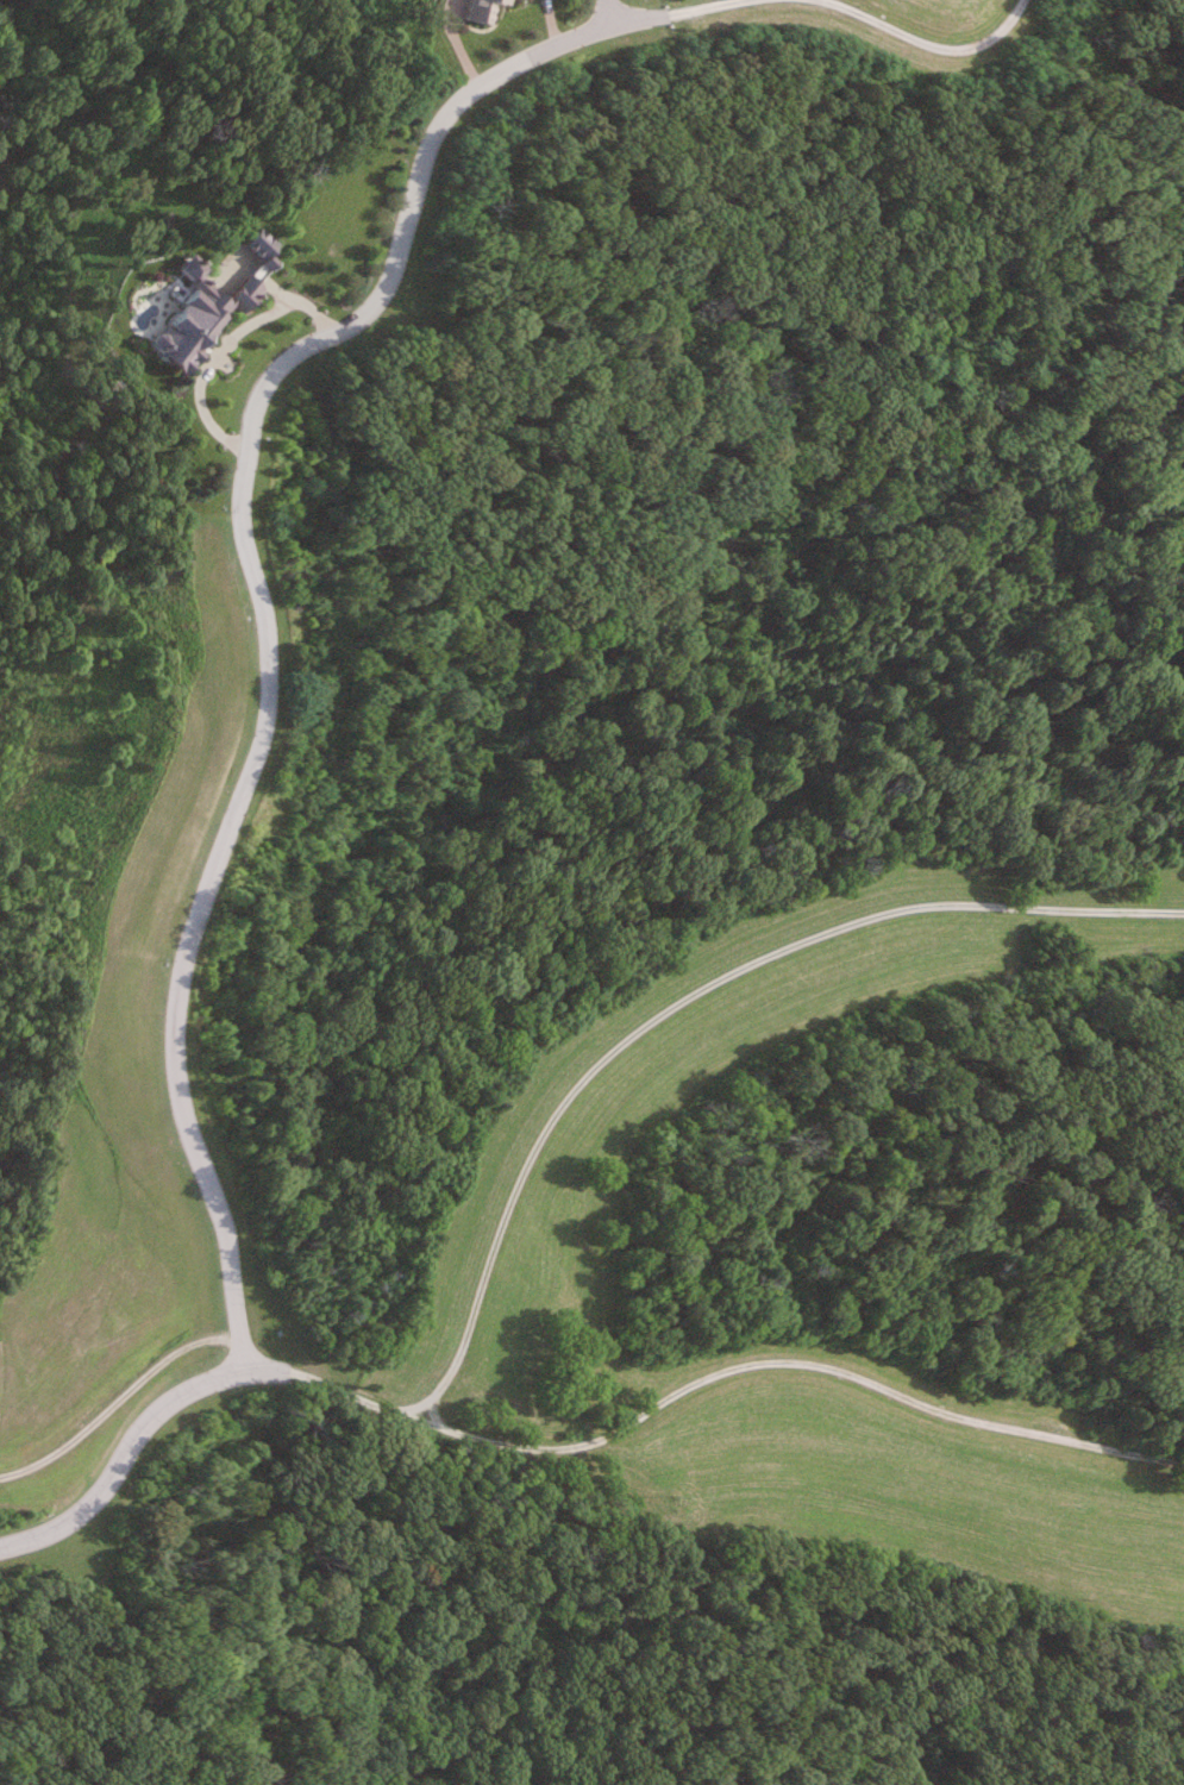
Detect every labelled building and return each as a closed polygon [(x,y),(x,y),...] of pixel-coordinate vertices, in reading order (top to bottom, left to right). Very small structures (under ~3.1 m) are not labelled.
[(473,19),(485,21),(489,0),(477,0),(473,19)] [(190,375),(242,309),(248,313),(284,268),(272,259),(278,251),(258,235),(250,245),(268,260),(236,301),(208,279),(215,269),(196,254),(183,270),(200,283),(151,345),(190,375)]
